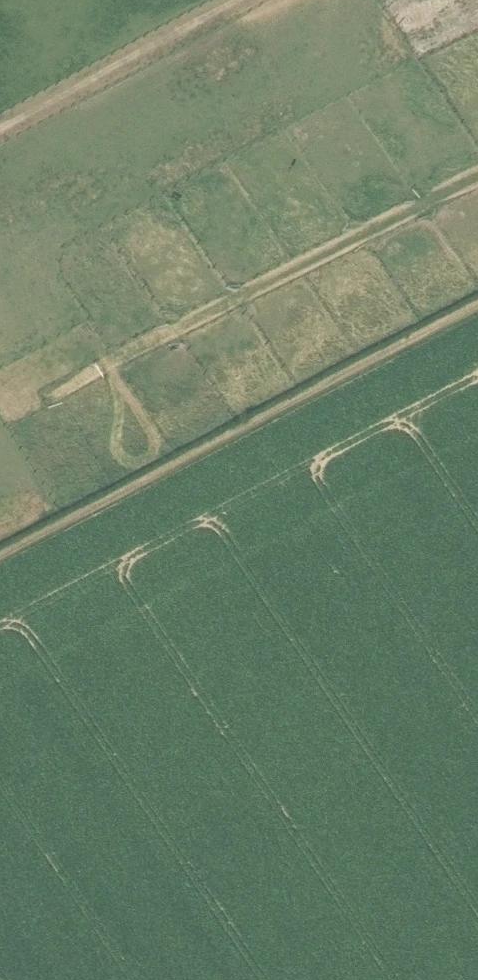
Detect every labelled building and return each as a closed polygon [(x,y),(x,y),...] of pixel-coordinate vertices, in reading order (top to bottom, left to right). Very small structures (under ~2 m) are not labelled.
[(417,54),(477,27),(477,0),(393,0),(417,54)]
